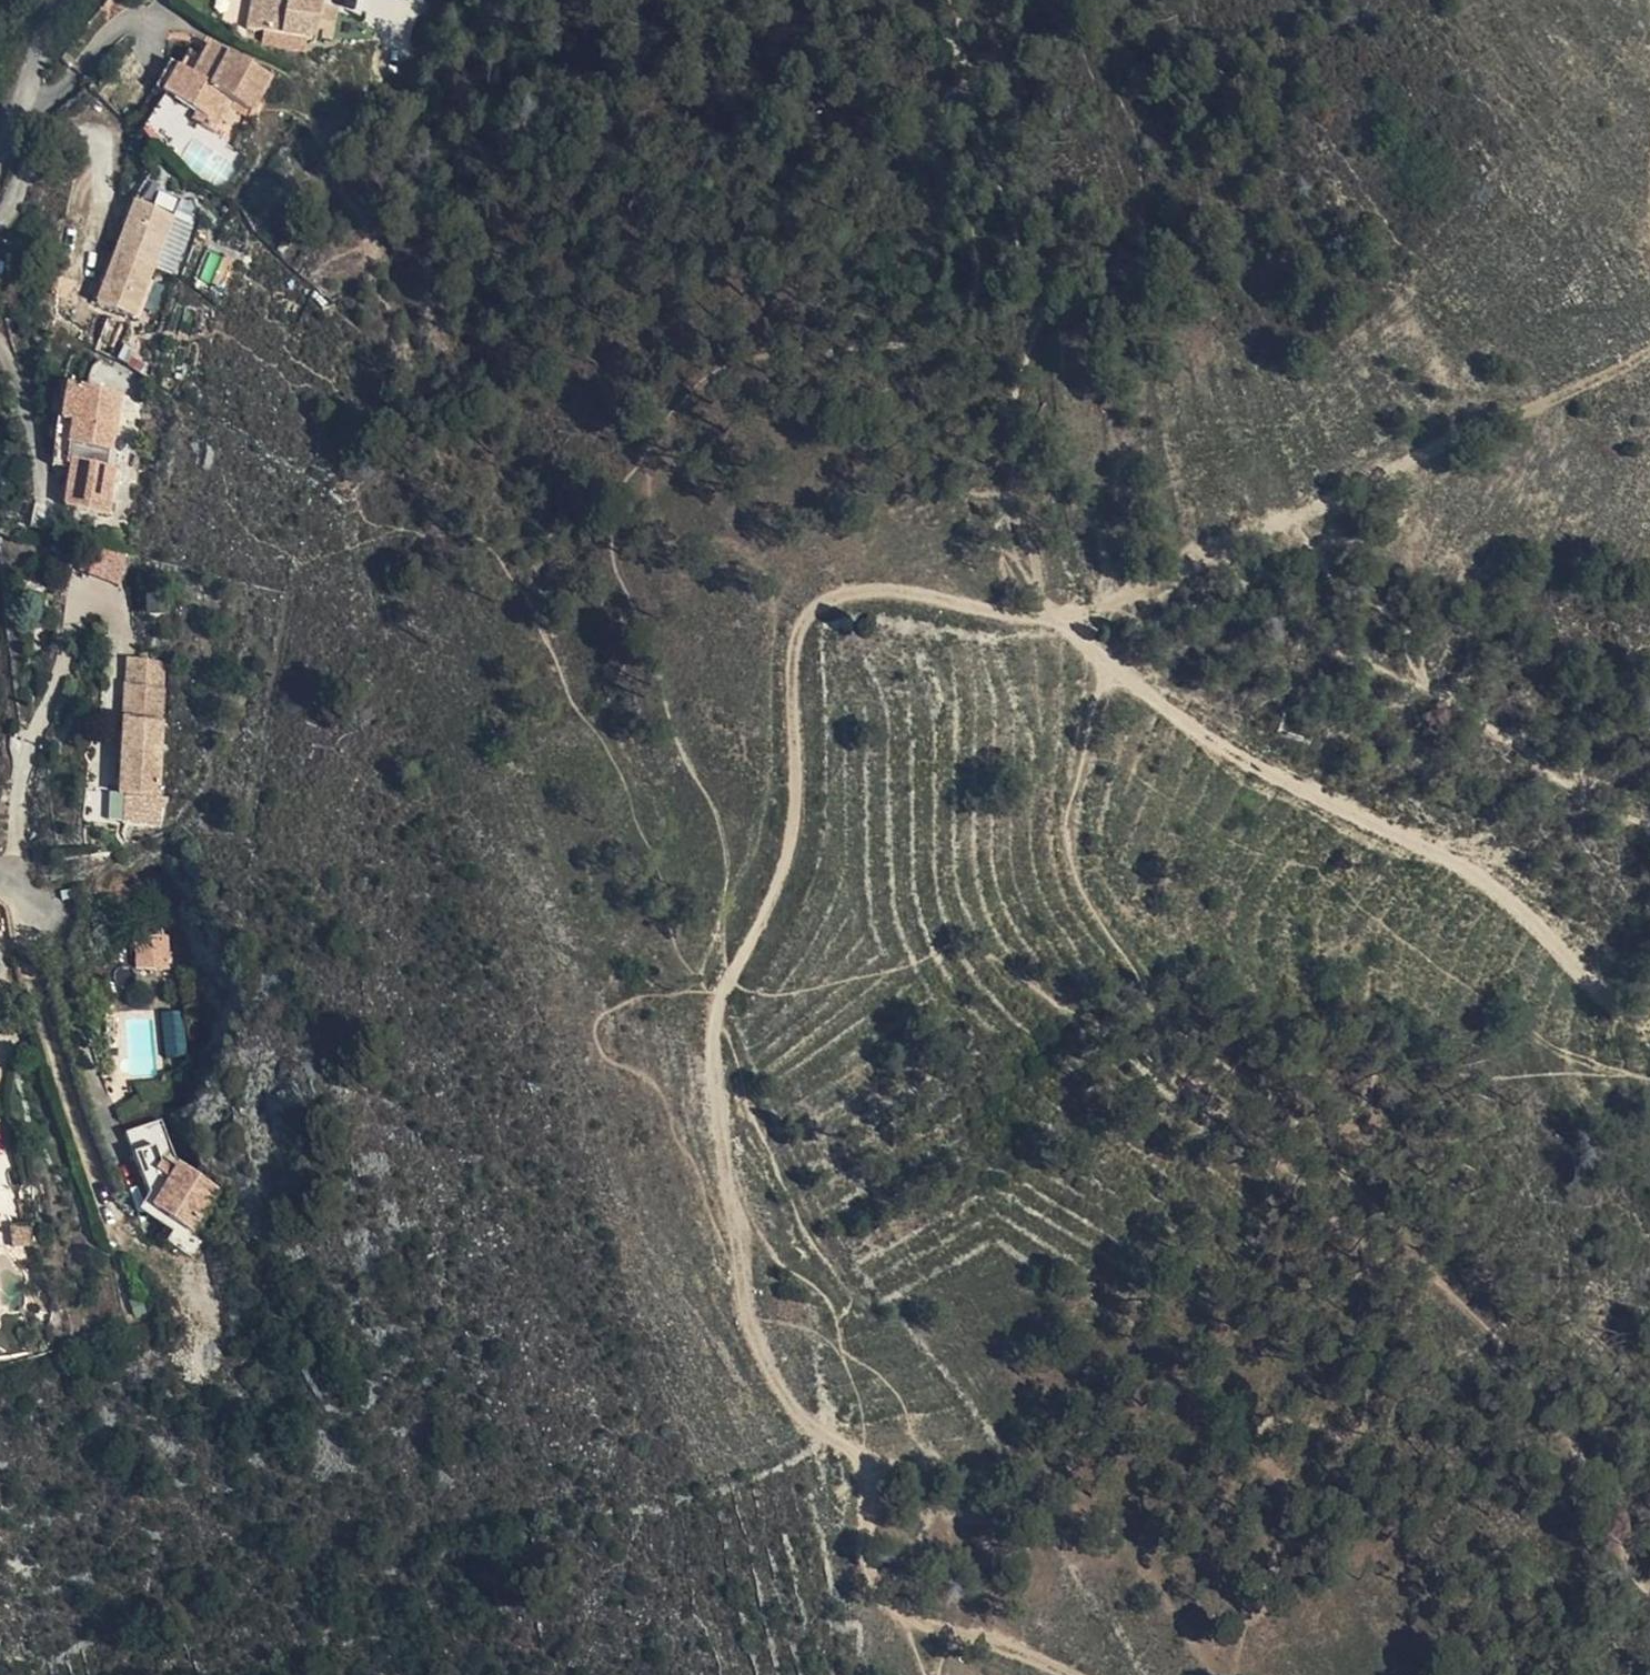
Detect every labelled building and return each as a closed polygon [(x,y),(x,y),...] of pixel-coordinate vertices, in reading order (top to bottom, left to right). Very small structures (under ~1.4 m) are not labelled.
[(250,24),(319,34),(324,0),(252,0),(250,24)] [(193,69),(179,95),(204,108),(200,116),(221,126),(233,97),(258,111),(276,76),(217,43),(210,55),(199,71),(193,69)] [(199,71),(210,55),(196,48),(186,65),(193,69),(199,71)] [(158,83),(179,95),(193,69),(186,65),(174,58),(158,83)] [(133,318),(172,213),(135,198),(95,300),(133,318)] [(117,450),(124,392),(68,381),(57,442),(70,446),(69,459),(76,459),(68,507),(113,516),(122,452),(117,450)] [(90,573),(120,582),(127,558),(97,549),(90,573)] [(160,770),(164,659),(128,658),(124,769),(160,770)] [(135,969),(170,969),(169,935),(135,935),(135,969)] [(145,1126),(165,1125),(162,1117),(145,1126)] [(178,1159),(165,1125),(145,1126),(123,1138),(158,1205),(156,1211),(196,1233),(218,1187),(195,1175),(196,1168),(178,1159)]
